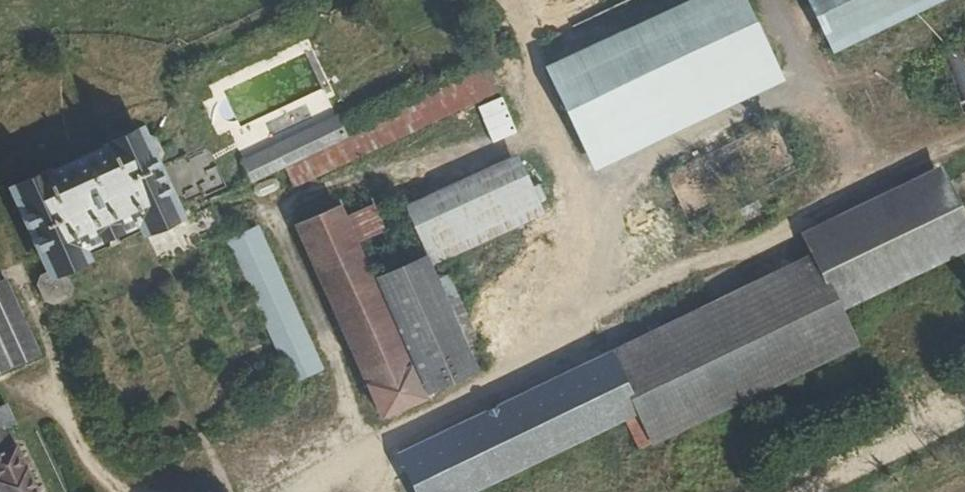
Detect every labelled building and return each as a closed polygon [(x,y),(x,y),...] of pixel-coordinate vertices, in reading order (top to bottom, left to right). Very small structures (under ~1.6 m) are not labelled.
[(745,0),(654,0),(537,57),(583,155),(775,65),(745,0)] [(827,39),(910,0),(808,0),(827,39)] [(964,45),(943,54),(964,105),(964,47),(964,45)] [(492,79),(480,51),(365,105),(364,111),(241,171),(250,192),(492,79)] [(32,270),(32,286),(38,296),(48,298),(67,287),(58,263),(84,251),(78,240),(139,211),(145,224),(178,208),(175,202),(156,160),(163,142),(155,127),(147,124),(140,125),(137,120),(101,134),(107,148),(47,174),(41,161),(9,177),(49,262),(32,270)] [(515,142),(396,196),(419,252),(539,198),(515,142)] [(798,233),(931,168),(924,153),(792,218),(798,233)] [(964,232),(942,187),(931,168),(798,233),(800,236),(391,445),(411,491),(443,491),(449,489),(577,426),(619,403),(636,441),(848,335),(832,298),(964,232)] [(418,384),(334,192),(293,210),(374,403),(418,384)] [(259,215),(227,228),(290,364),(321,351),(259,215)] [(412,263),(385,277),(427,378),(454,367),(412,263)] [(15,445),(3,417),(0,418),(0,452),(15,445)] [(15,445),(0,452),(0,491),(35,491),(15,445)]
